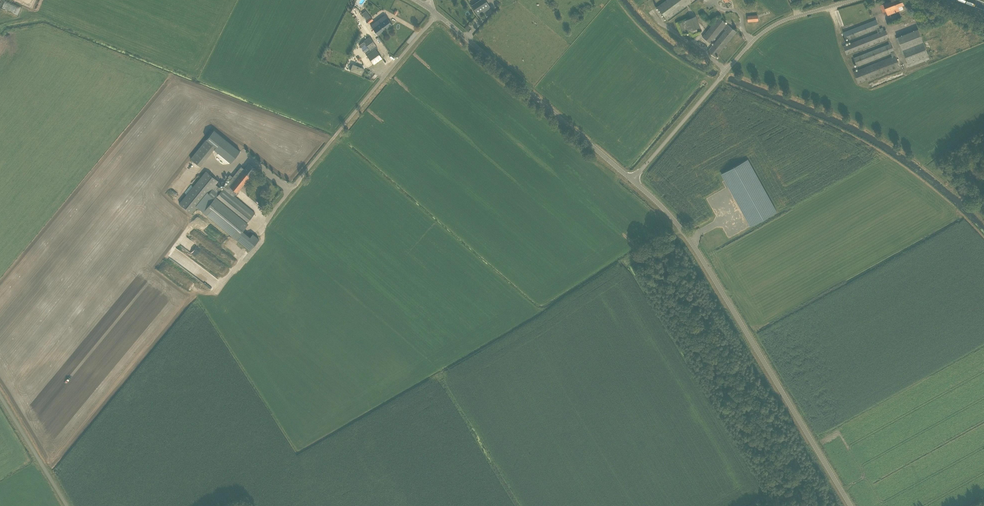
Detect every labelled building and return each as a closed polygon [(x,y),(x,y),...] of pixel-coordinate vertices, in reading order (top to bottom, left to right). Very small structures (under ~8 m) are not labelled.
[(17,14),(20,6),(3,0),(1,0),(0,4),(0,8),(17,14)] [(480,17),(490,10),(483,0),(482,0),(473,6),(480,17)] [(667,19),(694,0),(666,0),(657,6),(667,19)] [(887,15),(903,9),(902,5),(904,4),(902,0),(893,0),(880,5),(883,12),(884,15),(887,14),(887,15)] [(718,17),(703,36),(711,43),(723,28),(724,28),(725,30),(708,50),(715,57),(736,32),(718,17)] [(377,21),(371,26),(378,35),(392,24),(387,18),(379,24),(377,21)] [(691,18),(679,23),(684,34),(691,31),(696,29),(691,18)] [(874,20),(843,32),(845,37),(847,37),(847,36),(849,40),(876,29),(877,29),(878,33),(843,46),(846,54),(887,38),(889,44),(854,58),(857,66),(890,53),(891,53),(892,57),(854,71),(858,83),(900,66),(895,55),(894,51),(891,43),(889,38),(886,30),(880,31),(879,28),(876,19),(874,20)] [(897,37),(907,64),(928,56),(918,29),(897,37)] [(365,53),(366,55),(373,65),(382,58),(377,51),(376,49),(378,48),(376,46),(369,36),(363,41),(370,50),(365,53)] [(352,64),(349,71),(361,75),(363,69),(352,64)] [(214,130),(207,139),(218,147),(215,150),(231,163),(233,161),(238,154),(241,151),(214,130)] [(747,159),(721,173),(750,226),(771,214),(777,211),(747,159)] [(206,171),(179,203),(191,213),(197,207),(203,212),(235,239),(236,239),(242,230),(248,223),(247,222),(255,213),(234,196),(256,169),(252,166),(249,163),(244,169),(241,167),(233,177),(230,174),(227,178),(230,180),(222,190),(216,185),(218,181),(206,171)] [(242,230),(236,239),(250,250),(259,239),(253,233),(250,237),(242,230)] [(188,238),(182,246),(186,249),(192,241),(188,238)]
